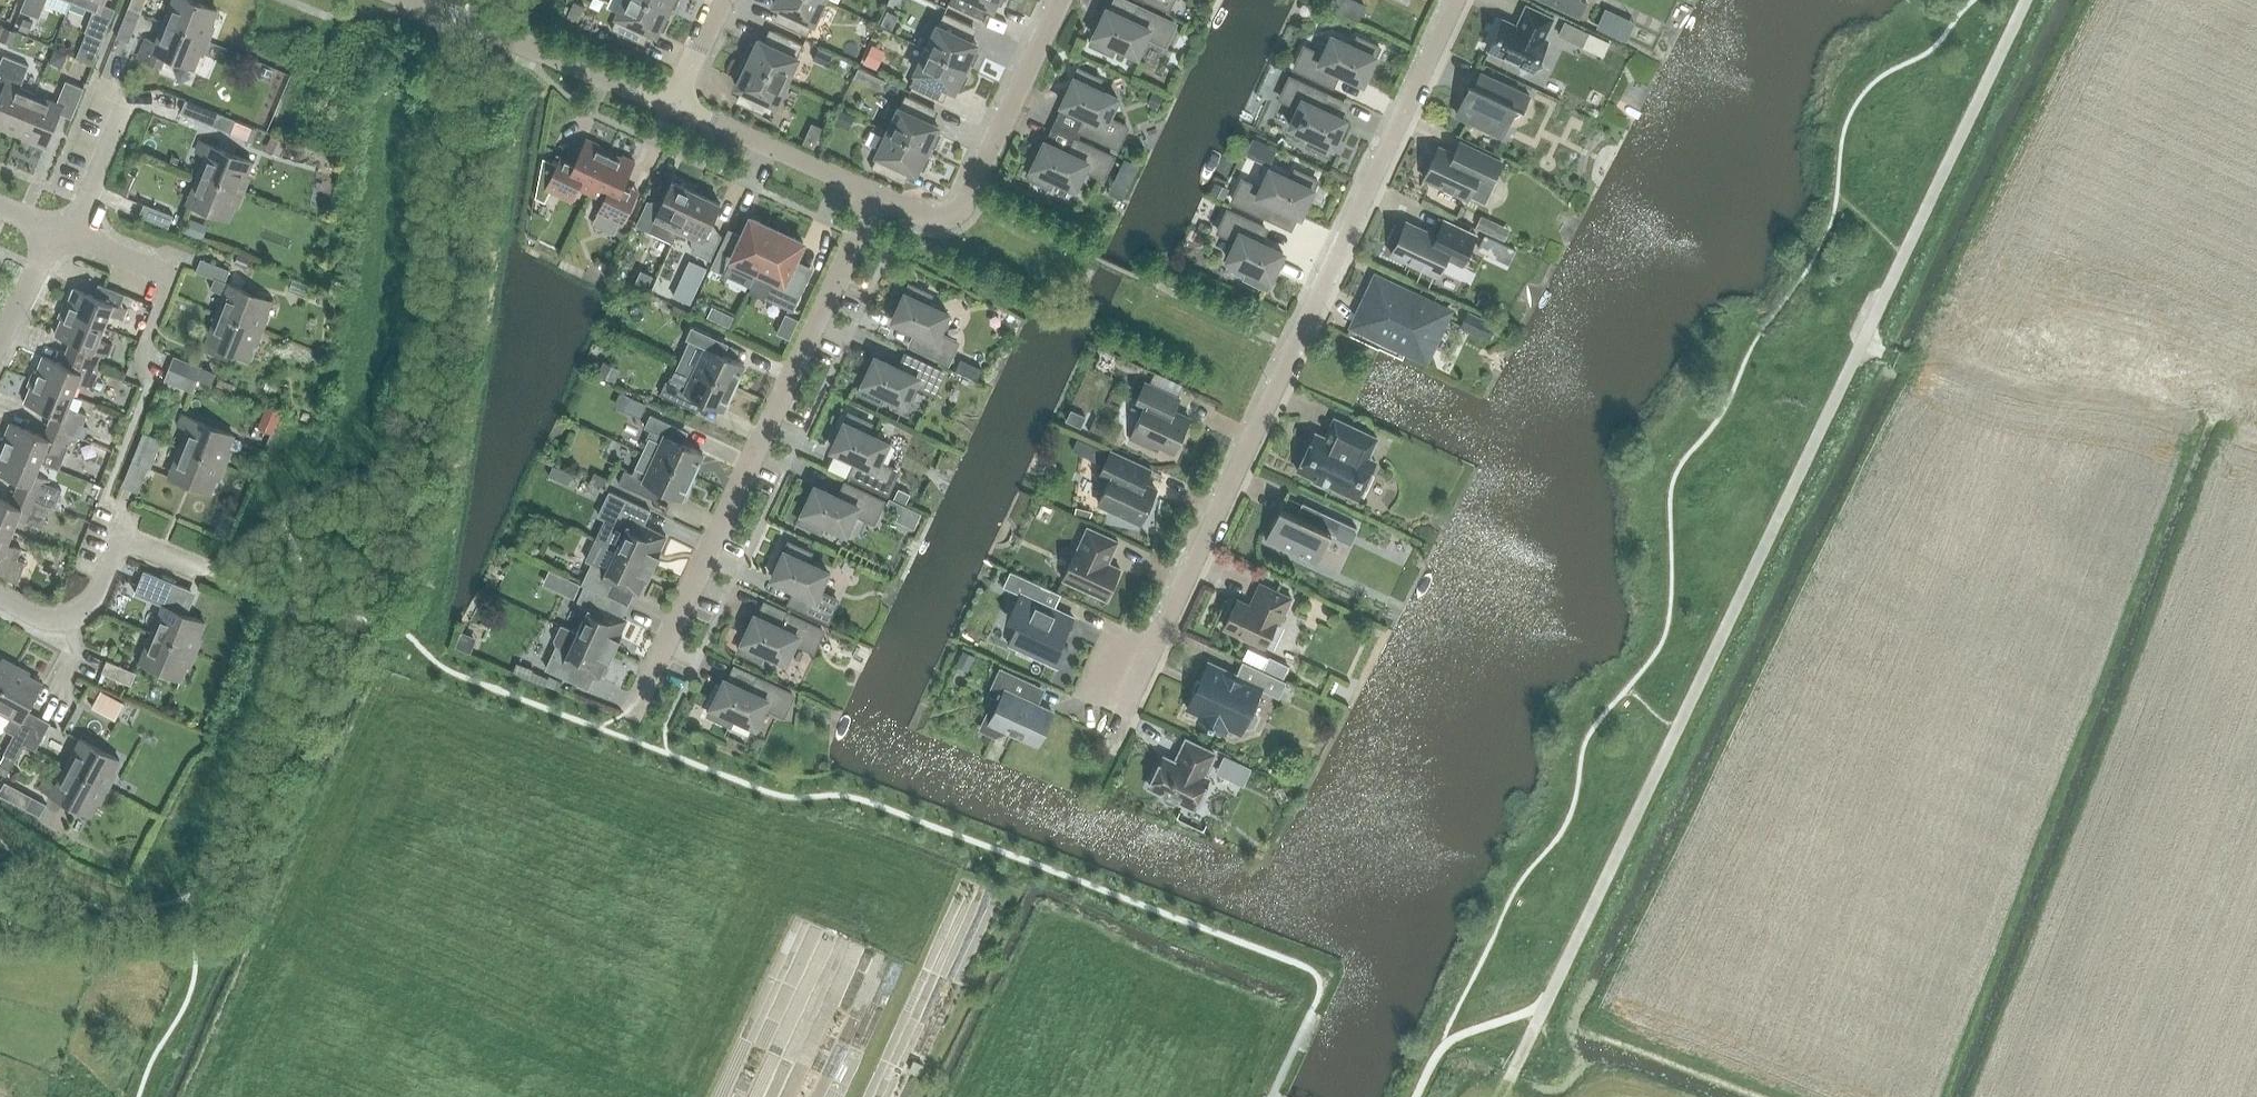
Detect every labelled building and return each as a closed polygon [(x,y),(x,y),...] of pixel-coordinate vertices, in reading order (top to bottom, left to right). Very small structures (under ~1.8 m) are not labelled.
[(19,9),(38,17),(44,0),(23,0),(19,9)] [(114,7),(101,3),(102,0),(72,0),(92,8),(84,30),(93,34),(88,48),(97,52),(102,37),(114,7)] [(144,0),(129,0),(126,7),(139,12),(144,0)] [(215,9),(192,0),(171,0),(162,22),(207,39),(212,25),(210,24),(215,9)] [(671,13),(644,0),(624,0),(616,16),(617,16),(611,29),(640,43),(646,30),(656,34),(659,28),(663,30),(671,13)] [(678,0),(644,0),(671,13),(678,0)] [(825,0),(777,0),(774,5),(784,9),(778,22),(807,36),(813,23),(814,23),(825,0)] [(1003,0),(950,0),(948,3),(977,17),(983,4),(993,8),(996,2),(1001,4),(1003,0)] [(1168,8),(1172,0),(1150,0),(1168,8)] [(1348,0),(1330,0),(1327,7),(1341,14),(1348,0)] [(1341,14),(1357,21),(1365,5),(1355,0),(1348,0),(1341,14)] [(1579,15),(1586,0),(1546,0),(1579,15)] [(583,6),(572,1),(566,16),(576,20),(583,6)] [(1543,66),(1540,55),(1547,40),(1543,39),(1553,18),(1526,5),(1516,26),(1503,20),(1489,49),(1518,63),(1522,73),(1543,66)] [(1165,44),(1174,24),(1137,6),(1131,20),(1107,8),(1099,27),(1098,26),(1090,44),(1098,48),(1098,47),(1112,54),(1116,45),(1137,55),(1147,36),(1165,44)] [(127,41),(139,12),(126,7),(115,36),(127,41)] [(892,30),(898,16),(886,11),(880,25),(892,30)] [(970,69),(978,52),(973,50),(976,43),(967,39),(973,26),(944,13),(938,25),(937,25),(926,49),(970,69)] [(201,54),(207,39),(162,22),(155,41),(144,36),(136,57),(159,66),(163,55),(192,67),(198,53),(201,54)] [(1558,38),(1581,49),(1588,33),(1566,23),(1558,38)] [(11,45),(16,33),(4,28),(0,38),(0,40),(11,45)] [(786,82),(798,58),(797,57),(803,44),(774,31),(768,44),(758,39),(755,46),(750,43),(742,61),(786,82)] [(1380,47),(1372,43),(1371,44),(1358,38),(1354,46),(1332,36),(1323,56),(1304,47),(1295,68),(1332,85),(1338,72),(1362,83),(1371,65),(1380,47)] [(877,69),(885,51),(871,45),(864,63),(877,69)] [(831,54),(817,48),(811,60),(825,66),(831,54)] [(49,62),(61,67),(67,54),(54,49),(49,62)] [(962,87),(970,69),(926,49),(915,72),(916,73),(910,85),(939,99),(945,86),(954,91),(957,84),(962,87)] [(19,86),(28,64),(2,54),(0,59),(0,127),(17,134),(34,92),(19,86)] [(776,105),(786,82),(742,61),(734,78),(739,80),(736,86),(746,91),(740,104),(769,117),(775,104),(776,105)] [(853,77),(868,85),(873,74),(858,67),(853,77)] [(1086,73),(1086,72),(1078,69),(1070,86),(1070,87),(1062,105),(1086,116),(1080,129),(1117,147),(1127,126),(1108,118),(1117,98),(1096,88),(1100,79),(1086,73)] [(1523,109),(1529,95),(1481,73),(1474,87),(1468,84),(1467,85),(1469,86),(1456,114),(1502,135),(1515,107),(1524,111),(1524,110),(1523,109)] [(1337,138),(1345,120),(1321,108),(1328,95),(1290,78),(1281,98),(1299,107),(1290,126),(1311,137),(1308,145),(1321,151),(1321,152),(1329,156),(1337,138)] [(71,117),(79,96),(83,87),(65,79),(56,101),(34,92),(17,134),(45,145),(58,112),(71,117)] [(1153,92),(1148,105),(1158,110),(1164,97),(1153,92)] [(932,151),(940,134),(935,132),(938,126),(928,121),(934,109),(905,95),(899,108),(898,107),(888,130),(932,151)] [(228,131),(233,118),(184,99),(179,111),(228,131)] [(848,129),(855,116),(841,109),(834,122),(848,129)] [(923,169),(932,151),(888,130),(876,155),(877,155),(871,168),(900,181),(906,169),(916,173),(919,167),(923,169)] [(273,138),(267,152),(279,157),(284,143),(273,138)] [(542,158),(538,184),(570,200),(577,187),(590,193),(609,152),(597,146),(598,144),(586,139),(576,160),(562,154),(557,165),(542,158)] [(1103,177),(1112,157),(1075,139),(1069,153),(1045,141),(1036,159),(1028,177),(1036,181),(1036,180),(1049,187),(1053,178),(1075,188),(1084,169),(1103,177)] [(245,175),(251,160),(199,140),(195,150),(205,154),(197,173),(242,191),(248,176),(245,175)] [(1494,181),(1492,180),(1501,161),(1469,145),(1463,158),(1439,146),(1424,179),(1467,199),(1468,196),(1484,203),(1494,181)] [(635,161),(623,156),(621,158),(609,152),(590,193),(604,199),(598,212),(622,224),(634,200),(620,193),(635,161)] [(1128,192),(1140,158),(1126,153),(1114,187),(1128,192)] [(1309,198),(1317,180),(1309,176),(1309,177),(1295,171),(1292,179),(1270,169),(1261,189),(1242,180),(1233,201),(1270,218),(1276,205),(1300,216),(1309,198)] [(128,172),(120,192),(129,196),(137,176),(128,172)] [(236,205),(242,191),(197,173),(186,202),(227,218),(233,204),(236,205)] [(679,231),(696,193),(672,181),(660,206),(647,200),(636,225),(649,231),(654,219),(679,231)] [(1225,200),(1230,189),(1216,182),(1210,193),(1225,200)] [(709,229),(721,204),(696,193),(679,231),(692,237),(691,239),(692,252),(710,260),(722,235),(709,229)] [(185,219),(172,214),(143,202),(138,214),(180,231),(185,219)] [(1275,271),(1283,253),(1259,241),(1265,228),(1228,211),(1218,231),(1237,240),(1228,260),(1249,270),(1245,278),(1259,284),(1259,285),(1267,289),(1275,271)] [(1491,235),(1497,222),(1481,215),(1475,228),(1491,235)] [(207,225),(187,217),(181,231),(202,239),(207,225)] [(724,240),(711,268),(751,286),(777,230),(751,218),(742,236),(738,246),(724,240)] [(1462,265),(1476,235),(1444,220),(1436,236),(1406,221),(1403,228),(1400,227),(1393,235),(1392,246),(1394,247),(1391,254),(1437,275),(1445,258),(1462,265)] [(751,286),(749,291),(793,311),(808,279),(790,271),(795,259),(803,242),(777,230),(751,286)] [(1485,235),(1479,248),(1493,254),(1499,242),(1489,237),(1485,235)] [(269,299),(228,282),(224,280),(228,269),(199,257),(194,269),(213,277),(209,287),(223,293),(216,311),(261,329),(266,314),(264,313),(269,299)] [(689,260),(684,272),(690,275),(701,280),(707,268),(689,260)] [(1432,343),(1447,312),(1377,279),(1355,325),(1410,351),(1413,355),(1419,358),(1425,358),(1430,354),(1433,349),(1432,343)] [(61,309),(103,325),(108,313),(121,318),(125,308),(119,305),(124,293),(97,282),(93,295),(73,287),(66,302),(64,301),(61,309)] [(939,333),(948,313),(927,303),(930,295),(917,289),(917,288),(909,284),(901,302),(893,320),(917,331),(910,345),(948,362),(957,342),(939,333)] [(97,338),(103,325),(61,309),(58,316),(61,317),(54,333),(70,339),(66,351),(99,364),(104,353),(107,354),(111,344),(97,338)] [(733,316),(720,310),(715,321),(728,327),(733,316)] [(255,343),(261,329),(216,311),(205,340),(246,357),(252,342),(255,343)] [(1495,324),(1466,311),(1459,326),(1487,339),(1495,324)] [(744,364),(719,352),(706,347),(712,334),(692,325),(686,337),(692,340),(681,362),(734,387),(741,373),(740,373),(744,364)] [(91,385),(99,364),(66,351),(61,362),(42,354),(36,370),(33,369),(30,376),(72,393),(77,380),(91,385)] [(197,378),(202,365),(173,354),(168,366),(197,378)] [(934,393),(943,372),(906,355),(899,368),(875,357),(867,375),(858,393),(866,396),(867,396),(880,402),(884,394),(906,404),(915,384),(934,393)] [(976,381),(982,368),(961,358),(954,371),(976,381)] [(597,374),(615,382),(621,369),(603,361),(597,374)] [(728,401),(734,387),(681,362),(675,375),(672,373),(667,382),(666,381),(660,394),(694,410),(699,398),(723,409),(728,401)] [(192,390),(197,378),(168,366),(163,378),(192,390)] [(978,398),(984,385),(953,371),(947,383),(978,398)] [(1173,411),(1180,398),(1177,397),(1183,385),(1155,372),(1150,384),(1145,382),(1138,397),(1147,401),(1130,439),(1151,449),(1154,442),(1174,452),(1190,419),(1173,411)] [(67,406),(72,393),(30,376),(27,384),(30,385),(23,401),(52,412),(48,423),(72,433),(82,437),(87,426),(82,424),(86,413),(67,406)] [(645,404),(628,396),(621,410),(639,418),(645,404)] [(278,424),(281,404),(268,402),(265,421),(278,424)] [(1081,427),(1086,416),(1071,409),(1066,420),(1081,427)] [(179,445),(224,463),(230,449),(227,447),(233,433),(180,412),(176,424),(186,428),(179,445)] [(888,491),(897,471),(879,462),(888,442),(866,432),(870,424),(856,417),(857,417),(849,413),(840,431),(841,431),(832,449),(856,460),(850,474),(888,491)] [(642,452),(693,476),(700,462),(699,462),(703,453),(677,441),(682,429),(650,414),(644,427),(650,430),(646,439),(648,440),(642,452)] [(1328,485),(1357,499),(1375,461),(1368,458),(1377,438),(1334,418),(1325,437),(1315,433),(1297,471),(1314,479),(1315,483),(1325,487),(1328,485)] [(48,423),(43,434),(9,421),(3,437),(0,436),(0,444),(40,460),(58,468),(72,433),(48,423)] [(161,439),(142,431),(130,460),(149,468),(161,439)] [(40,460),(0,444),(0,471),(19,479),(15,490),(40,500),(50,504),(49,505),(54,507),(61,489),(46,483),(48,479),(34,473),(40,460)] [(218,478),(224,463),(179,445),(168,474),(210,491),(215,476),(218,478)] [(1152,468),(1122,455),(1111,449),(1099,475),(1109,480),(1098,503),(1141,523),(1156,490),(1144,484),(1152,468)] [(687,490),(693,476),(642,452),(632,474),(624,470),(618,483),(651,498),(656,486),(682,498),(686,489),(687,490)] [(552,467),(548,478),(557,482),(562,471),(552,467)] [(606,478),(593,471),(589,480),(602,486),(606,478)] [(873,522),(883,501),(845,484),(839,497),(815,486),(807,504),(806,504),(798,522),(806,525),(820,531),(824,523),(846,533),(855,513),(873,522)] [(909,493),(897,487),(891,498),(904,504),(909,493)] [(15,490),(10,501),(0,497),(0,524),(12,529),(17,516),(41,526),(49,505),(50,504),(40,500),(15,490)] [(594,538),(616,548),(653,566),(661,549),(660,549),(666,535),(643,525),(650,510),(610,491),(598,515),(604,518),(594,538)] [(1280,508),(1265,539),(1281,546),(1277,553),(1294,561),(1298,554),(1317,563),(1331,533),(1336,536),(1335,537),(1351,545),(1357,531),(1355,530),(1356,527),(1302,502),(1296,515),(1280,508)] [(227,537),(234,519),(221,514),(214,532),(227,537)] [(12,529),(0,524),(0,572),(2,573),(1,575),(16,581),(25,561),(17,557),(21,547),(7,542),(12,529)] [(1108,563),(1118,541),(1087,527),(1077,549),(1063,579),(1106,599),(1120,568),(1108,563)] [(819,591),(828,571),(806,561),(810,553),(796,546),(797,546),(789,542),(780,560),(781,560),(772,578),(796,589),(790,602),(827,620),(837,599),(819,591)] [(646,582),(653,566),(616,548),(607,568),(592,562),(582,583),(585,585),(607,595),(613,583),(638,595),(644,582),(646,582)] [(204,620),(179,609),(188,586),(143,568),(134,591),(163,603),(151,631),(195,650),(201,635),(198,634),(204,620)] [(1010,570),(1003,586),(1018,593),(1006,619),(1013,622),(1017,624),(1008,643),(1019,648),(1017,651),(1031,657),(1033,655),(1059,667),(1068,646),(1062,643),(1074,618),(1055,609),(1043,603),(1050,589),(1010,570)] [(566,580),(559,595),(571,600),(578,586),(566,580)] [(1280,622),(1291,597),(1260,583),(1249,605),(1237,599),(1224,628),(1248,639),(1249,642),(1257,645),(1259,644),(1265,646),(1277,620),(1280,622)] [(607,595),(585,585),(578,600),(580,606),(588,609),(577,632),(614,649),(622,633),(621,632),(627,619),(619,615),(624,603),(607,595)] [(813,650),(823,630),(785,613),(779,626),(755,615),(747,633),(746,633),(738,650),(746,654),(746,653),(760,660),(764,652),(785,662),(795,642),(813,650)] [(614,649),(577,632),(559,623),(552,639),(556,648),(546,668),(564,677),(570,665),(599,678),(605,665),(607,666),(614,649)] [(189,664),(195,650),(151,631),(139,660),(180,677),(186,663),(189,664)] [(974,656),(961,650),(954,665),(967,671),(974,656)] [(1288,665),(1267,655),(1261,668),(1282,678),(1288,665)] [(16,663),(2,656),(0,659),(0,693),(16,663)] [(130,683),(135,671),(106,658),(101,671),(130,683)] [(532,668),(515,661),(511,672),(545,685),(548,677),(531,670),(532,668)] [(1279,698),(1286,681),(1242,661),(1236,675),(1209,662),(1187,709),(1200,715),(1197,721),(1224,733),(1227,727),(1240,733),(1244,726),(1249,728),(1254,726),(1258,717),(1257,711),(1251,709),(1261,689),(1279,698)] [(0,693),(0,709),(11,715),(4,728),(14,733),(4,752),(15,758),(24,742),(38,715),(27,709),(42,681),(28,674),(29,671),(16,663),(0,693)] [(1053,712),(1029,701),(1036,685),(1000,668),(988,694),(1000,700),(994,711),(988,714),(981,728),(995,735),(1008,730),(1038,744),(1053,712)] [(783,715),(793,694),(755,677),(749,690),(725,679),(717,697),(716,697),(708,715),(716,719),(716,718),(730,724),(734,716),(755,726),(765,706),(783,715)] [(92,707),(115,720),(124,702),(101,690),(92,707)] [(38,715),(24,742),(35,748),(50,721),(38,715)] [(112,771),(119,758),(80,737),(65,764),(108,787),(115,773),(112,771)] [(1203,776),(1214,753),(1186,740),(1178,757),(1180,758),(1177,764),(1163,757),(1150,786),(1194,807),(1208,779),(1203,776)] [(2,754),(0,758),(0,773),(5,776),(13,760),(2,754)] [(1225,754),(1220,766),(1230,771),(1233,764),(1249,771),(1252,767),(1225,754)] [(100,800),(108,787),(65,764),(56,782),(44,776),(39,786),(90,813),(97,799),(100,800)] [(3,781),(0,787),(0,795),(38,816),(45,803),(3,781)] [(913,1060),(909,1070),(918,1074),(922,1064),(913,1060)]
